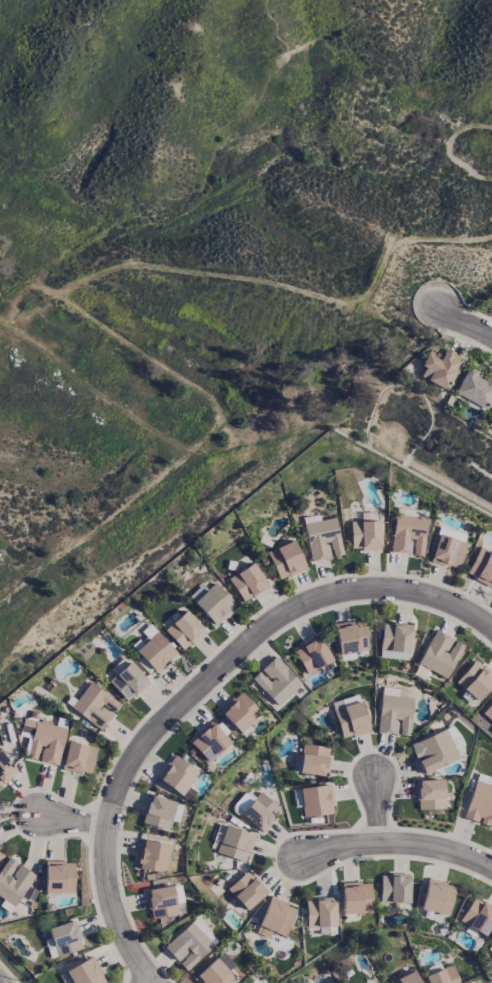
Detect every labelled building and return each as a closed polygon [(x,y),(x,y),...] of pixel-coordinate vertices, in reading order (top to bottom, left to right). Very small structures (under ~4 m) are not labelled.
[(448,391),(462,357),(444,349),(442,356),(428,351),(417,378),(448,391)] [(486,410),(491,399),(491,371),(490,370),(486,376),(469,367),(455,393),(486,410)] [(426,518),(393,516),(391,553),(424,555),(426,518)] [(311,561),(331,557),(342,555),(335,517),(303,524),(311,561)] [(380,549),(379,521),(350,522),(351,550),(380,549)] [(465,541),(436,536),(431,563),(460,568),(465,541)] [(266,552),(278,580),(305,569),(293,541),(266,552)] [(478,548),(466,576),(491,587),(491,553),(478,548)] [(242,602),(268,587),(253,563),(227,578),(242,602)] [(188,597),(215,625),(236,605),(215,583),(207,590),(202,585),(188,597)] [(164,628),(182,651),(204,632),(187,610),(164,628)] [(368,652),(361,620),(333,625),(339,657),(368,652)] [(409,652),(410,625),(381,624),(380,651),(409,652)] [(448,678),(461,644),(452,641),(453,638),(432,630),(418,666),(448,678)] [(135,652),(156,674),(177,654),(157,632),(135,652)] [(331,661),(319,636),(293,650),(306,674),(331,661)] [(277,706),(300,684),(274,656),(250,679),(277,706)] [(491,685),(491,674),(476,659),(455,683),(476,702),(491,685)] [(107,679),(125,702),(148,684),(131,661),(107,679)] [(120,705),(90,681),(70,707),(100,731),(120,705)] [(409,736),(413,690),(381,687),(377,733),(409,736)] [(218,711),(239,733),(260,713),(239,691),(218,711)] [(491,723),(491,700),(481,712),(491,723)] [(342,740),(370,731),(361,701),(333,710),(342,740)] [(58,765),(66,728),(23,718),(19,735),(28,737),(24,757),(37,760),(58,765)] [(189,742),(208,762),(229,742),(210,722),(189,742)] [(410,743),(421,773),(459,760),(455,749),(462,746),(455,727),(410,743)] [(90,775),(97,748),(68,741),(61,768),(90,775)] [(299,774),(326,776),(329,747),(302,744),(299,774)] [(0,753),(0,786),(17,770),(0,753)] [(198,773),(173,754),(156,777),(181,796),(198,773)] [(491,784),(491,778),(478,774),(476,780),(491,784)] [(443,780),(415,781),(416,810),(444,809),(443,780)] [(491,826),(491,786),(474,781),(464,818),(478,822),(478,823),(491,826)] [(303,818),(333,813),(329,784),(299,789),(303,818)] [(261,832),(281,811),(260,792),(240,813),(261,832)] [(175,802),(148,794),(140,823),(167,830),(175,802)] [(245,863),(254,835),(224,825),(215,853),(245,863)] [(166,872),(169,843),(139,840),(136,869),(166,872)] [(14,907),(34,875),(17,864),(17,863),(7,857),(0,869),(0,898),(14,907)] [(73,862),(45,862),(44,892),(73,893),(73,862)] [(226,889),(246,911),(266,892),(246,870),(226,889)] [(379,902),(408,903),(409,876),(380,875),(379,902)] [(455,885),(426,879),(420,909),(449,915),(455,885)] [(342,914),(371,913),(370,883),(341,883),(342,914)] [(184,914),(181,885),(175,886),(177,915),(184,914)] [(148,918),(176,915),(173,887),(145,889),(148,918)] [(268,938),(271,932),(284,937),(296,908),(269,897),(255,933),(268,938)] [(485,936),(491,923),(491,908),(472,898),(459,922),(485,936)] [(335,926),(334,899),(305,900),(306,927),(335,926)] [(163,947),(177,962),(186,972),(218,943),(196,918),(163,947)] [(43,940),(50,959),(82,948),(72,921),(48,929),(51,938),(43,940)] [(92,956),(65,971),(71,982),(106,982),(92,956)] [(235,981),(217,958),(193,976),(198,982),(232,982),(235,981)] [(453,966),(425,973),(428,982),(458,982),(453,966)] [(389,982),(419,982),(415,971),(388,982),(389,982)]
